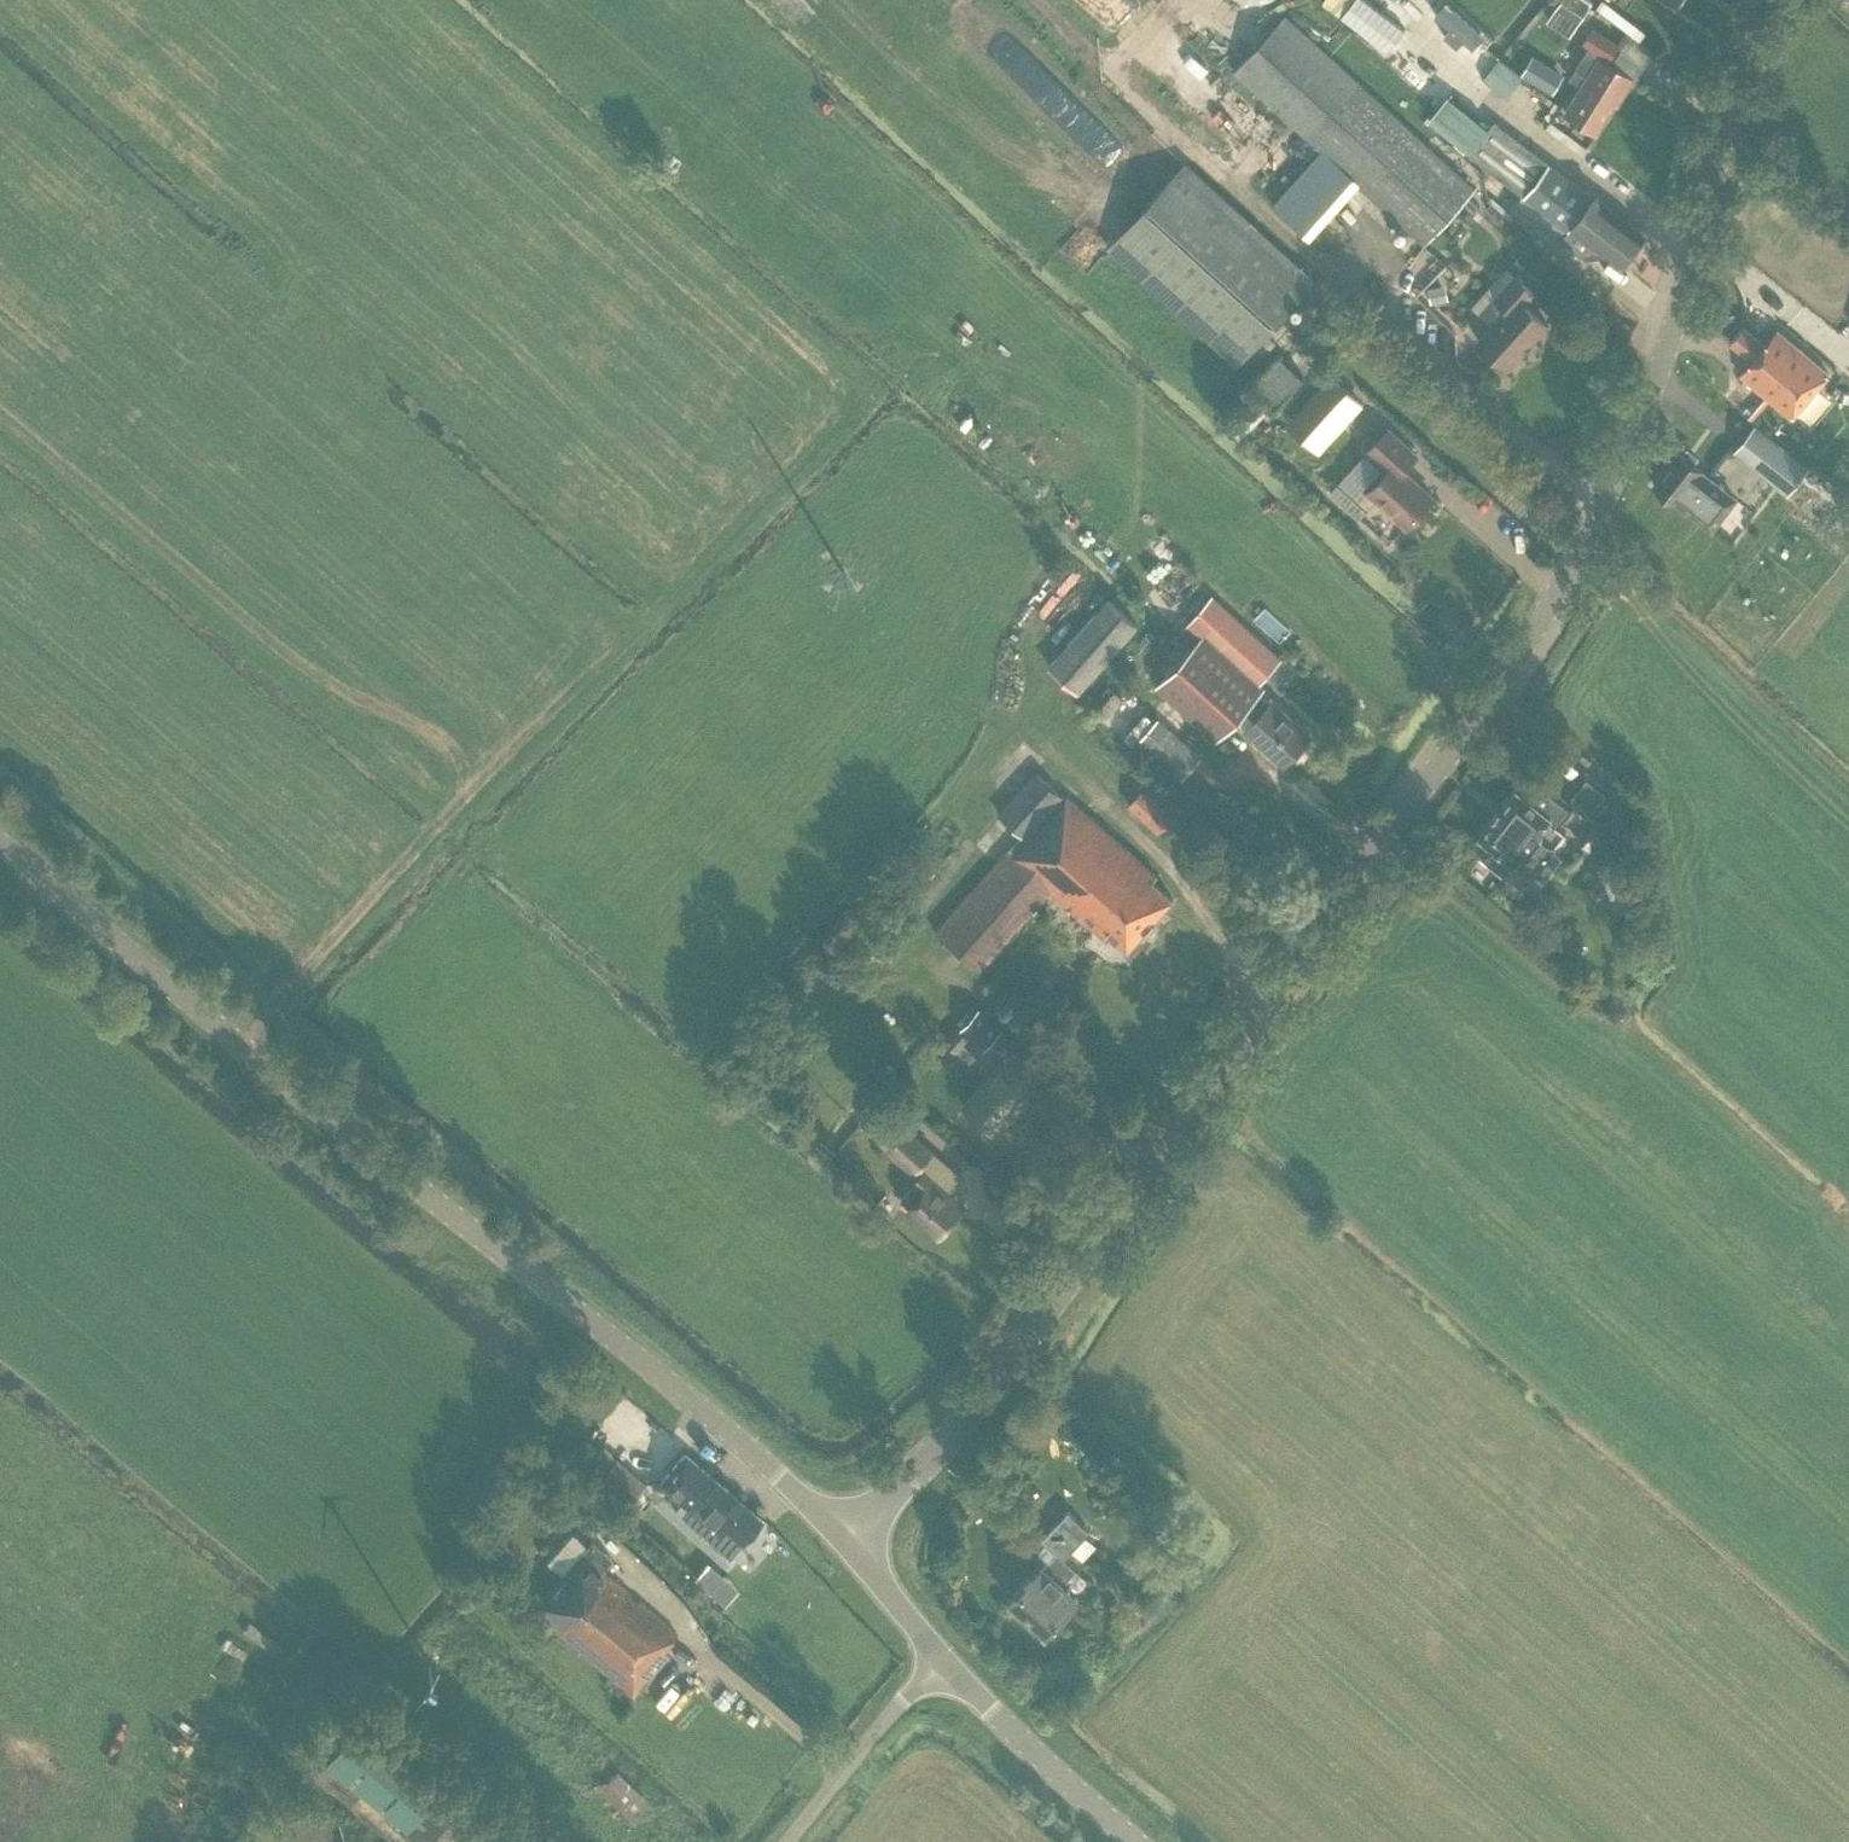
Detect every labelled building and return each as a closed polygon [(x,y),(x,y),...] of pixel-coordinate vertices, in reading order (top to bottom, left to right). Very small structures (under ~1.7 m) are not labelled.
[(1594,6),(1586,0),(1565,0),(1557,11),(1580,26),(1594,6)] [(1322,150),(1357,182),(1424,244),(1476,188),(1285,14),(1234,70),(1322,150)] [(1618,43),(1593,27),(1584,40),(1590,44),(1570,77),(1582,85),(1565,111),(1596,130),(1615,100),(1617,101),(1633,77),(1607,61),(1618,43)] [(1497,66),(1521,85),(1536,67),(1512,47),(1497,66)] [(1053,59),(1034,79),(1131,169),(1150,149),(1053,59)] [(1604,203),(1593,195),(1495,119),(1470,152),(1524,194),(1517,203),(1562,237),(1576,218),(1630,259),(1644,241),(1606,211),(1605,211),(1600,208),(1604,203)] [(1357,182),(1322,150),(1274,202),(1309,234),(1357,182)] [(1187,163),(1110,247),(1237,362),(1313,278),(1187,163)] [(1466,200),(1458,209),(1462,213),(1471,213),(1475,208),(1466,200)] [(1525,302),(1535,291),(1516,274),(1496,297),(1507,307),(1478,339),(1509,367),(1548,323),(1525,302)] [(1323,296),(1297,313),(1310,333),(1336,315),(1323,296)] [(1769,344),(1746,326),(1734,341),(1756,359),(1745,374),(1798,416),(1833,371),(1780,329),(1769,344)] [(1283,388),(1306,356),(1288,343),(1265,376),(1283,388)] [(1364,401),(1331,372),(1285,423),(1318,453),(1364,401)] [(1242,406),(1257,422),(1281,400),(1266,384),(1242,406)] [(1808,465),(1755,423),(1733,451),(1786,493),(1808,465)] [(1402,468),(1416,453),(1388,428),(1368,450),(1389,469),(1369,490),(1407,525),(1433,496),(1402,468)] [(1696,458),(1685,450),(1683,454),(1679,451),(1654,483),(1711,528),(1736,496),(1692,463),(1696,458)] [(1271,702),(1261,692),(1266,687),(1260,682),(1282,658),(1212,595),(1176,635),(1190,648),(1158,683),(1218,737),(1233,721),(1234,722),(1245,710),(1255,719),(1247,729),(1284,762),(1310,733),(1273,700),(1271,702)] [(1080,690),(1137,624),(1108,599),(1050,664),(1080,690)] [(1139,738),(1182,776),(1201,755),(1158,717),(1139,738)] [(1495,815),(1479,834),(1490,842),(1481,854),(1504,873),(1515,859),(1542,880),(1552,869),(1563,855),(1552,846),(1566,830),(1558,823),(1574,803),(1592,816),(1612,790),(1591,774),(1586,770),(1566,795),(1535,770),(1529,778),(1520,790),(1516,787),(1501,806),(1499,805),(1493,813),(1495,815)] [(1064,797),(1037,772),(1000,813),(1024,834),(1013,846),(1016,849),(941,934),(980,969),(1050,889),(1108,940),(1113,935),(1128,948),(1173,898),(1152,879),(1157,874),(1066,794),(1064,797)] [(1129,803),(1159,830),(1174,813),(1144,786),(1129,803)] [(1598,840),(1615,826),(1607,817),(1590,830),(1598,840)] [(1003,1026),(980,1005),(960,1027),(984,1048),(1003,1026)] [(958,1028),(954,1025),(942,1039),(956,1051),(969,1036),(959,1027),(958,1028)] [(964,1104),(996,1133),(1041,1083),(1009,1054),(964,1104)] [(931,1150),(906,1127),(889,1147),(914,1169),(931,1150)] [(926,1171),(902,1198),(940,1232),(959,1210),(951,1202),(956,1197),(926,1171)] [(714,1478),(684,1452),(659,1481),(681,1501),(674,1509),(729,1555),(761,1517),(714,1477),(714,1478)] [(646,1481),(616,1455),(598,1476),(628,1502),(646,1481)] [(1011,1602),(1046,1633),(1079,1597),(1063,1583),(1076,1568),(1064,1557),(1090,1529),(1068,1510),(1042,1538),(1057,1552),(1011,1602)] [(663,1648),(676,1632),(602,1568),(611,1558),(591,1540),(532,1608),(632,1695),(668,1653),(663,1648)] [(742,1563),(733,1571),(759,1599),(768,1591),(742,1563)] [(438,1787),(356,1720),(322,1761),(404,1828),(438,1787)] [(635,1804),(652,1788),(626,1760),(608,1777),(635,1804)] [(435,1797),(406,1833),(418,1841),(492,1841),(435,1797)]
